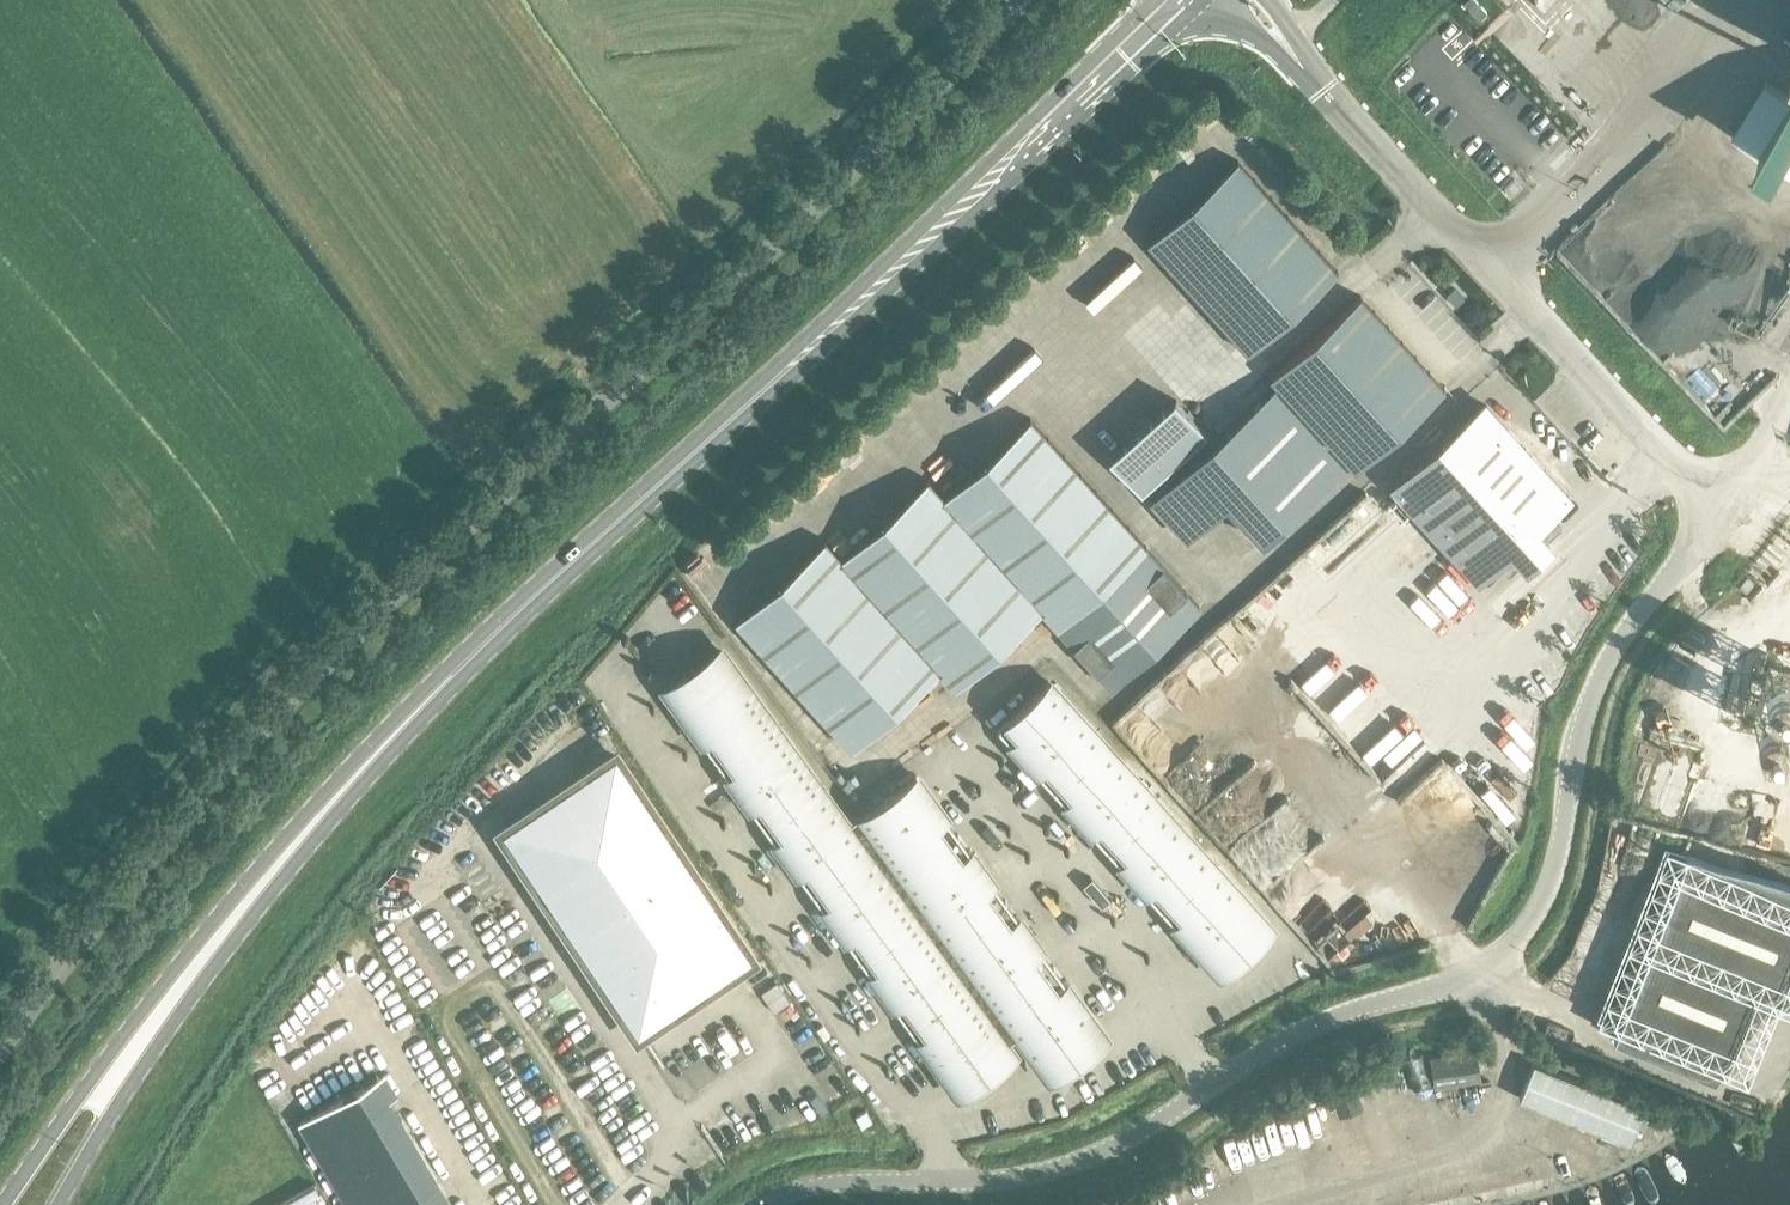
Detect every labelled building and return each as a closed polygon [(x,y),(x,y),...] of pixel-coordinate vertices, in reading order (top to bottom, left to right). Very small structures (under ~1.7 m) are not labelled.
[(1463,2),(1479,19),(1487,11),(1476,0),(1465,0),(1463,2)] [(1236,168),(1147,252),(1249,360),(1338,276),(1236,168)] [(1465,297),(1455,286),(1446,294),(1456,305),(1465,297)] [(1361,301),(1272,385),(1358,476),(1447,392),(1361,301)] [(1572,498),(1489,407),(1399,490),(1481,580),(1572,498)] [(1209,440),(1180,410),(1115,470),(1144,501),(1209,440)] [(1057,628),(1147,546),(1031,418),(944,496),(928,478),(842,556),(826,538),(735,621),(851,749),(938,671),(954,689),(1041,610),(1057,628)] [(1755,581),(1747,575),(1739,586),(1746,592),(1755,581)] [(1050,1068),(1099,1033),(913,779),(855,821),(732,653),(672,697),(957,1087),(1027,1036),(1050,1068)] [(1004,732),(1219,970),(1270,923),(1055,686),(1004,732)] [(752,955),(618,753),(504,828),(639,1030),(752,955)] [(1612,1034),(1713,1074),(1789,960),(1789,881),(1686,852),(1612,1034)] [(777,982),(761,993),(775,1012),(790,1001),(777,982)] [(1430,1056),(1435,1086),(1481,1078),(1476,1049),(1430,1056)] [(1669,1120),(1678,1093),(1587,1059),(1575,1086),(1669,1120)] [(297,1122),(346,1204),(455,1204),(391,1097),(399,1092),(385,1070),(297,1122)] [(1364,1108),(1355,1082),(1330,1091),(1339,1116),(1364,1108)] [(871,1121),(865,1110),(854,1117),(860,1128),(871,1121)]
